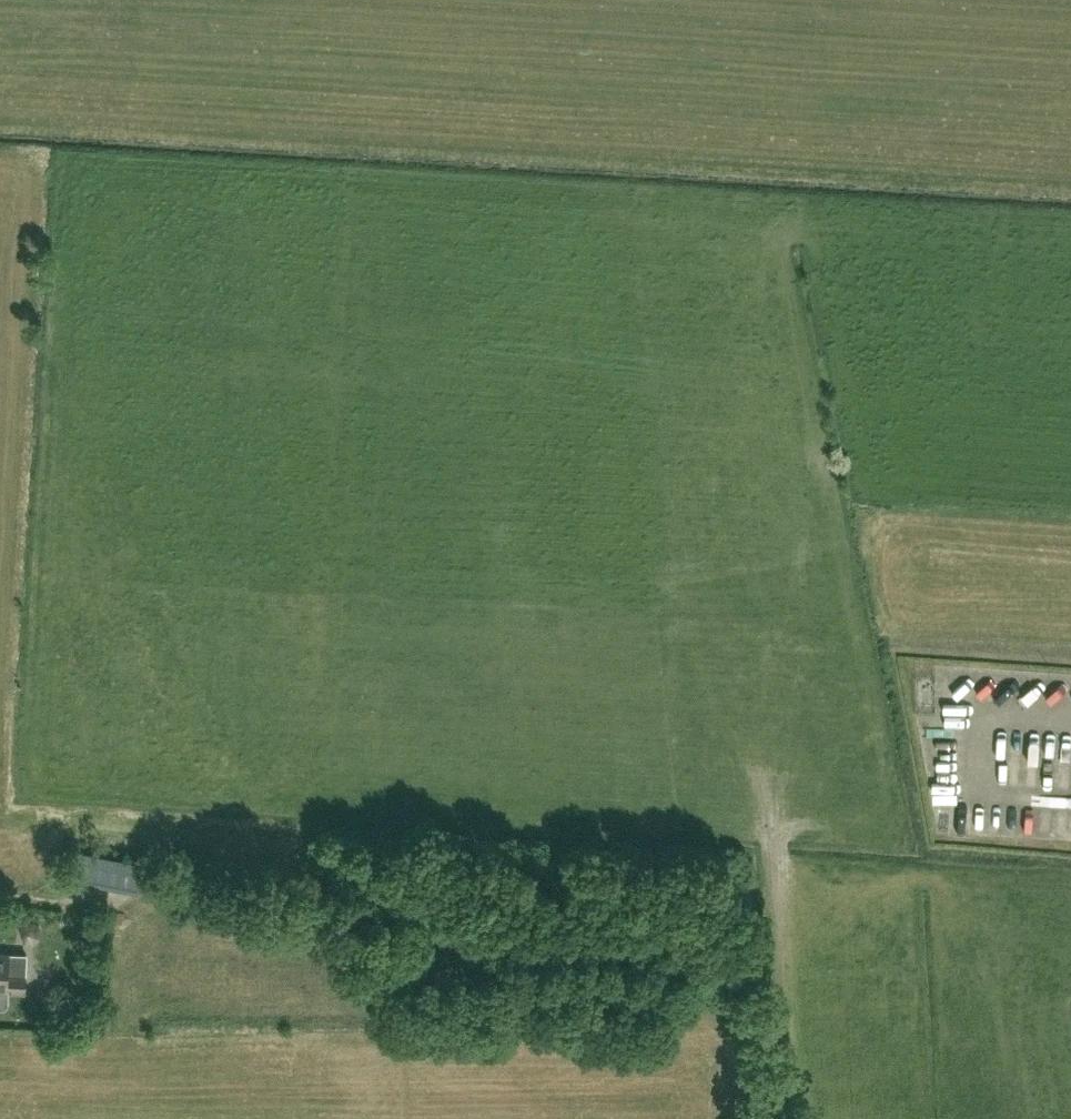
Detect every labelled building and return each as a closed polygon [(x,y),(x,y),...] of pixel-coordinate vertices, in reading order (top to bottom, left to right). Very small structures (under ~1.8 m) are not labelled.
[(1055,696),(1068,688),(1060,676),(1047,683),(1055,696)] [(184,899),(189,873),(80,852),(75,878),(184,899)] [(26,954),(0,953),(0,988),(6,988),(6,990),(25,991),(26,954)]
